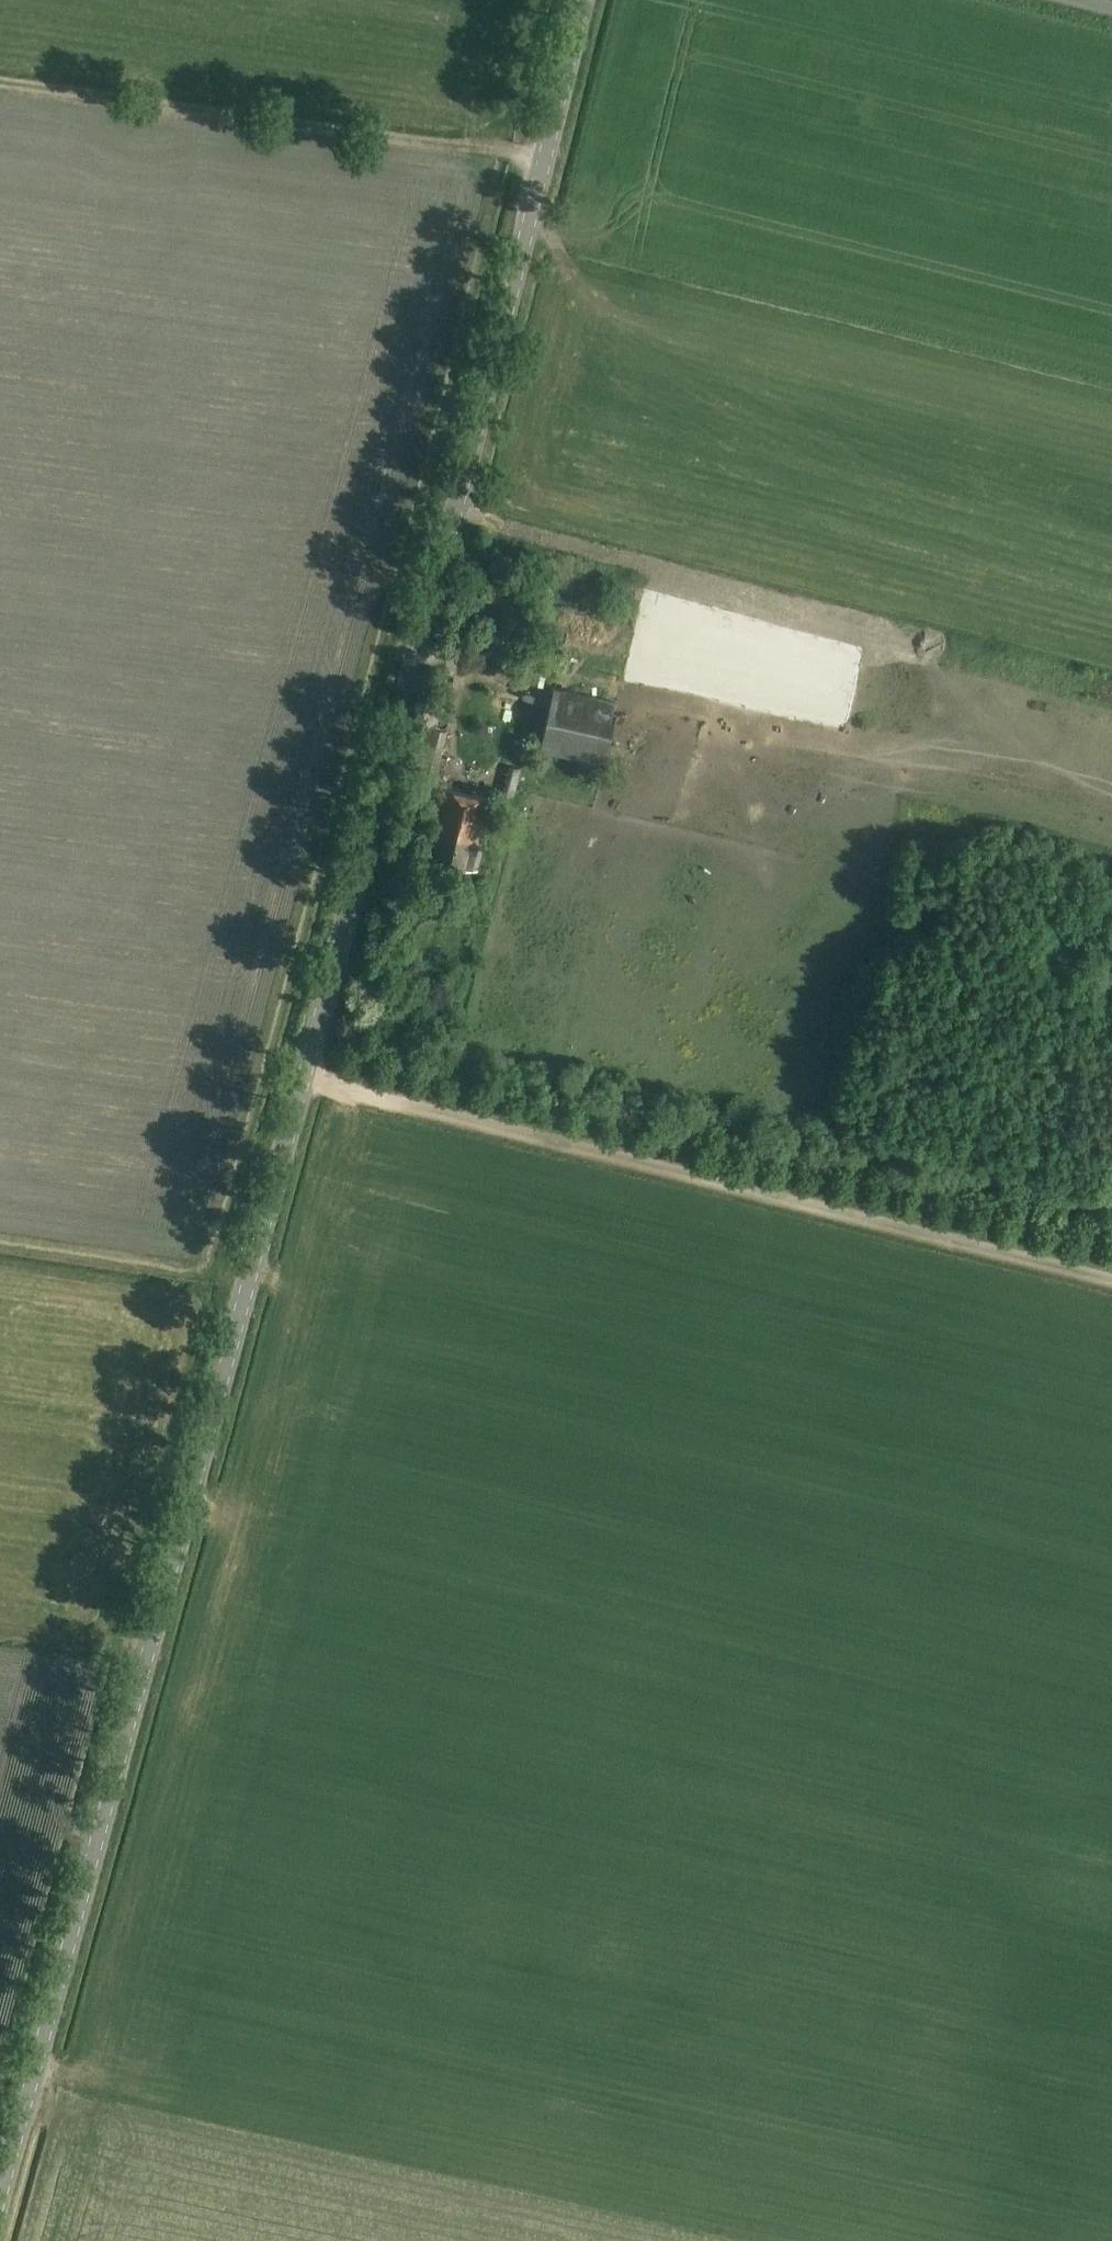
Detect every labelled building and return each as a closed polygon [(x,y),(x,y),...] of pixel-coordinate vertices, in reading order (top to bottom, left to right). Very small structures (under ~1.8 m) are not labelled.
[(621,702),(555,687),(541,750),(606,765),(621,702)] [(445,705),(458,707),(461,690),(447,688),(445,705)] [(412,781),(409,797),(419,799),(422,786),(431,788),(433,781),(436,781),(449,731),(426,724),(413,778),(412,781)] [(514,796),(520,770),(509,767),(502,793),(514,796)] [(423,856),(479,870),(496,798),(441,784),(423,856)]
